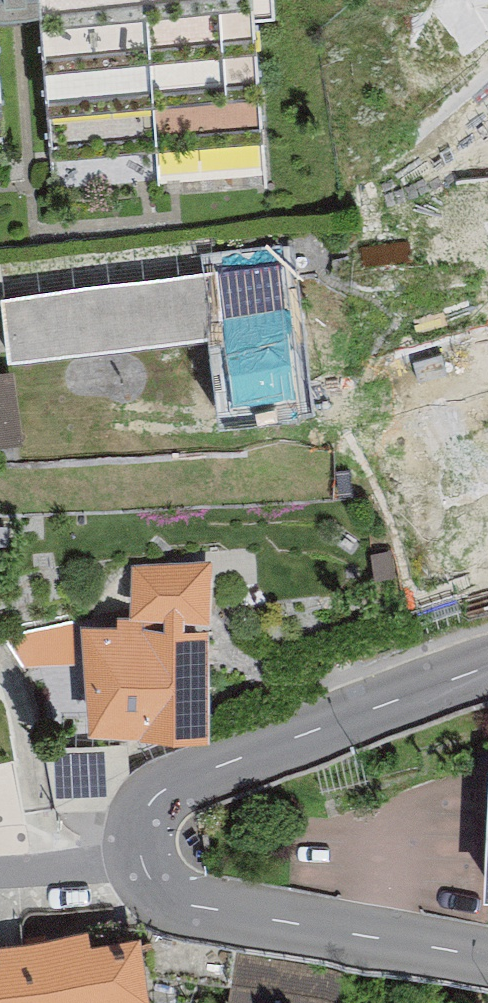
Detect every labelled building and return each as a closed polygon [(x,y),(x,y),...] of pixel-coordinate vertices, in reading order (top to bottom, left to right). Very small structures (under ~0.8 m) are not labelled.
[(267,187),(262,0),(0,0),(0,21),(45,19),(54,203),(267,187)] [(459,176),(458,166),(355,175),(359,221),(462,212),(459,176)] [(459,176),(462,212),(463,225),(487,222),(487,172),(459,176)] [(0,261),(0,289),(9,360),(215,335),(224,404),(284,396),(283,388),(307,385),(290,241),(212,250),(210,236),(0,261)] [(0,370),(0,434),(20,432),(16,370),(0,370)] [(130,559),(130,608),(117,608),(117,617),(87,618),(87,717),(143,717),(207,717),(206,611),(209,611),(209,558),(130,559)] [(70,622),(6,636),(26,666),(73,660),(70,622)] [(0,951),(0,1002),(38,1002),(150,983),(139,926),(84,935),(82,922),(0,936),(0,940),(2,951),(0,951)]
